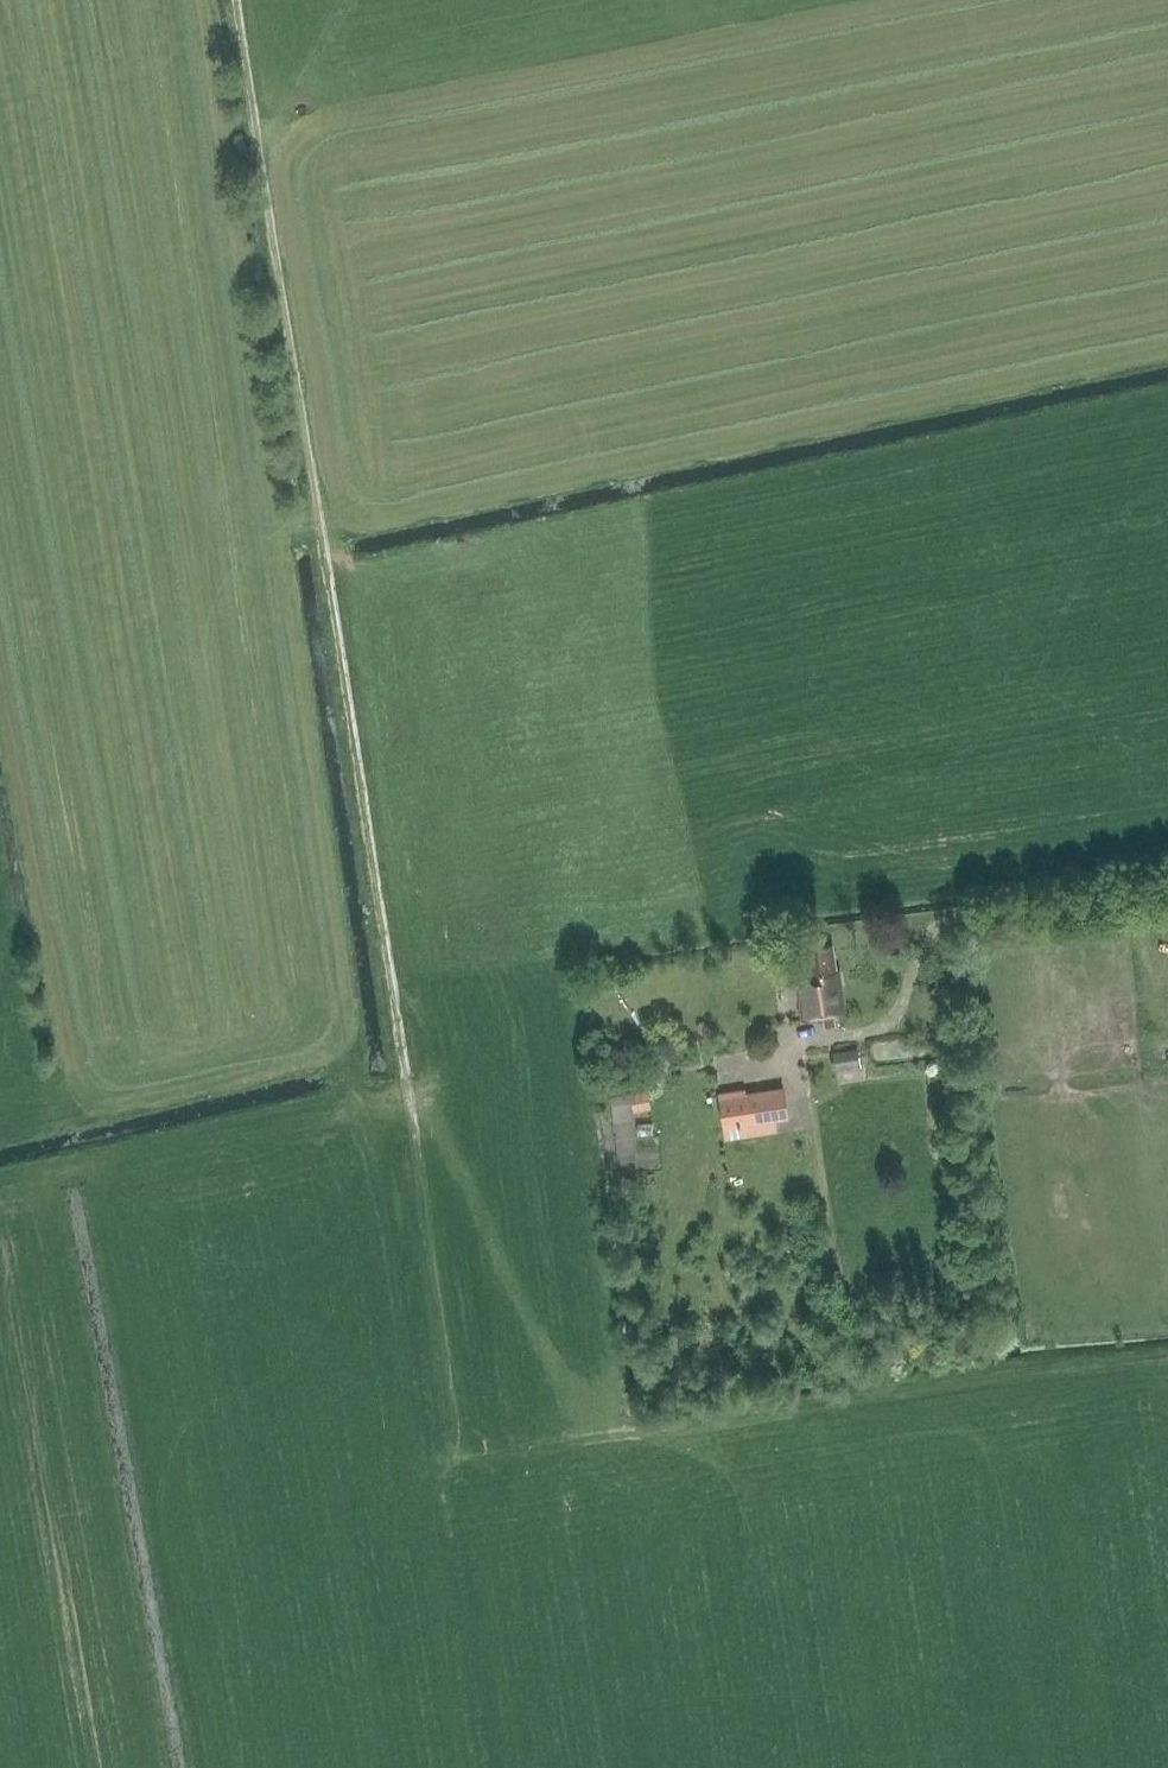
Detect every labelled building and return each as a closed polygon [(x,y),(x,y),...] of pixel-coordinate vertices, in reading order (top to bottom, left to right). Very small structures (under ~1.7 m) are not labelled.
[(787,940),(774,942),(778,965),(791,963),(787,940)] [(834,1014),(842,1013),(832,944),(803,949),(807,973),(796,975),(802,1021),(822,1018),(823,1025),(835,1023),(834,1014)] [(857,1048),(833,1051),(836,1069),(860,1065),(857,1048)] [(745,1092),(745,1088),(717,1093),(724,1139),(776,1131),(774,1120),(788,1118),(783,1086),(745,1092)]
